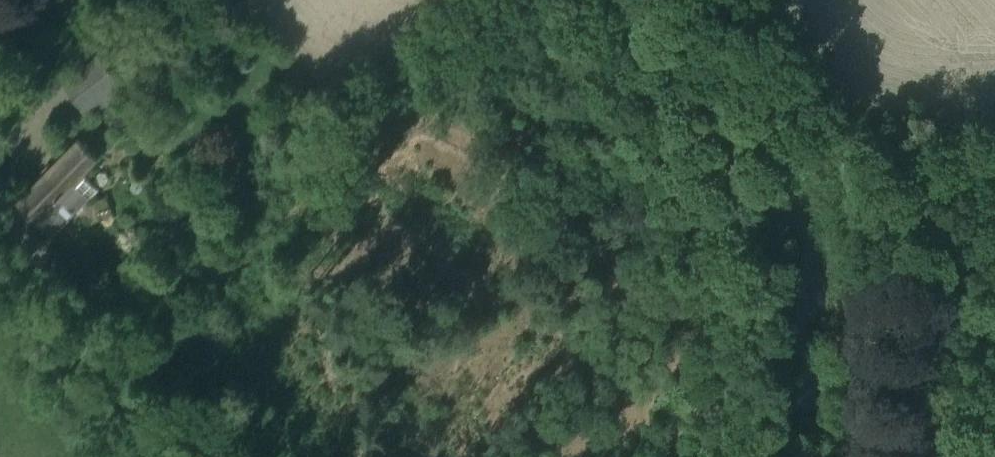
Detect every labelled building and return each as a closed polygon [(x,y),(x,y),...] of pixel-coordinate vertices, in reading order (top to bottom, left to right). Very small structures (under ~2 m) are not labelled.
[(100,111),(126,90),(96,54),(61,83),(86,112),(95,105),(100,111)] [(51,236),(97,189),(79,172),(95,155),(79,139),(17,203),(51,236)] [(132,182),(130,188),(135,193),(142,192),(144,185),(139,180),(132,182)]
